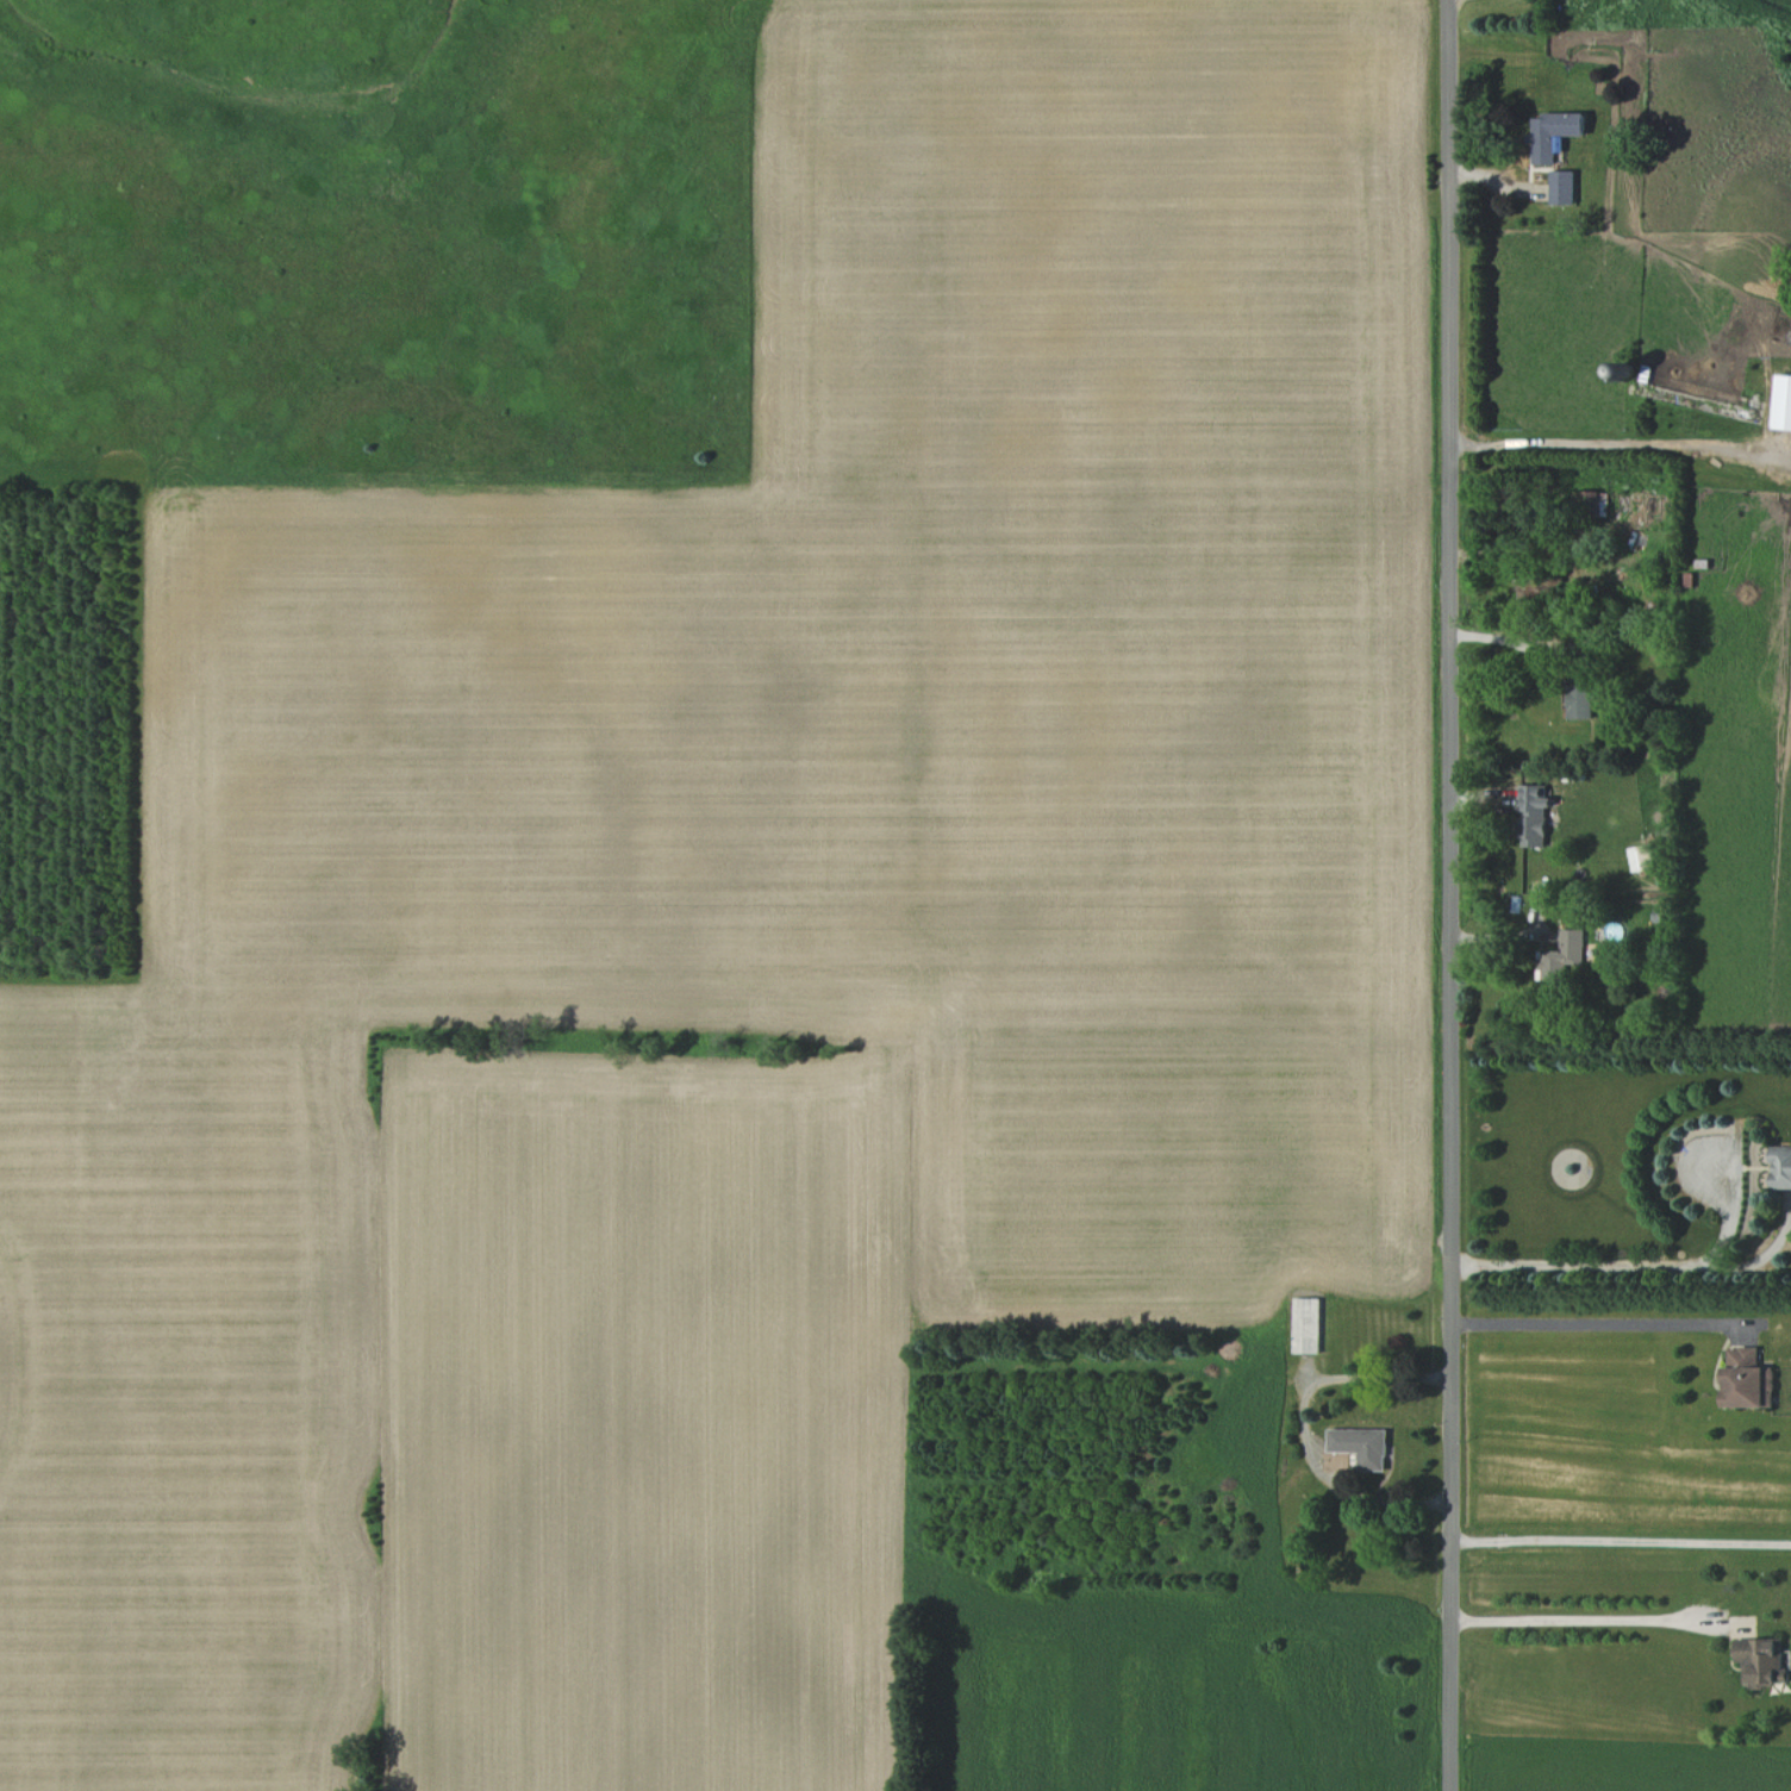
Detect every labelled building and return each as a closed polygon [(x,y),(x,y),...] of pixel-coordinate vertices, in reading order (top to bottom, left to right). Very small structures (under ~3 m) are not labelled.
[(1584,134),(1584,111),(1543,111),(1543,116),(1533,117),(1533,132),(1527,132),(1528,141),(1532,141),(1533,163),(1555,163),(1555,151),(1555,134),(1584,134)] [(1551,203),(1575,202),(1574,169),(1550,169),(1551,203)] [(1777,374),(1775,427),(1790,428),(1790,374),(1777,374)] [(1595,717),(1595,689),(1571,688),(1570,717),(1595,717)] [(1523,845),(1547,845),(1548,806),(1553,806),(1553,784),(1524,783),(1523,845)] [(1654,866),(1651,843),(1630,846),(1633,869),(1654,866)] [(1566,978),(1566,962),(1586,962),(1586,928),(1562,928),(1562,949),(1539,949),(1539,977),(1566,978)] [(1772,1145),(1773,1187),(1790,1186),(1790,1144),(1772,1145)] [(1294,1351),(1321,1352),(1322,1297),(1295,1296),(1294,1351)] [(1727,1406),(1775,1405),(1775,1366),(1760,1366),(1760,1346),(1726,1346),(1727,1406)] [(1388,1428),(1330,1427),(1329,1450),(1360,1451),(1360,1468),(1387,1469),(1388,1428)] [(1738,1636),(1738,1661),(1752,1661),(1753,1683),(1790,1683),(1790,1668),(1785,1668),(1785,1636),(1738,1636)]
